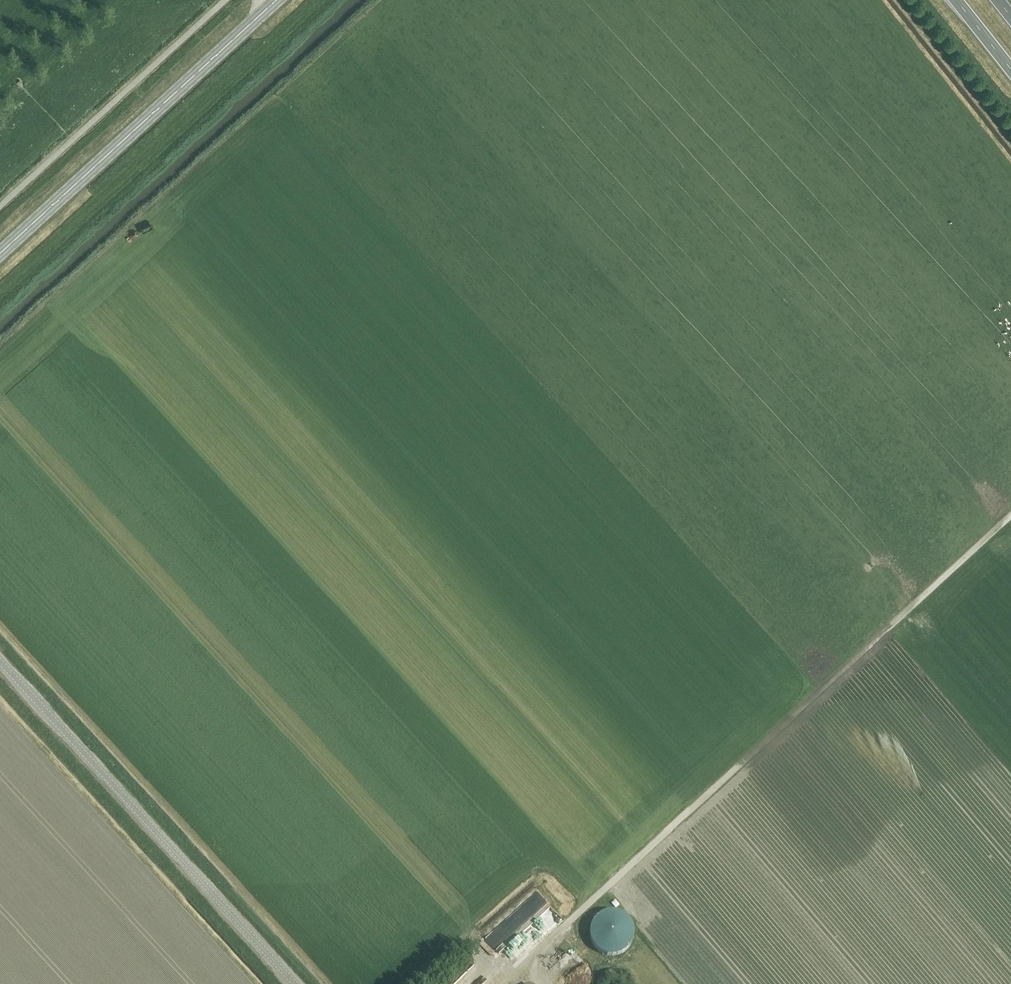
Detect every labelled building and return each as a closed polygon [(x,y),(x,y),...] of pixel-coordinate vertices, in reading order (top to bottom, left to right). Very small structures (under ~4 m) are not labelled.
[(560,961),(567,953),(564,950),(557,958),(560,961)]
